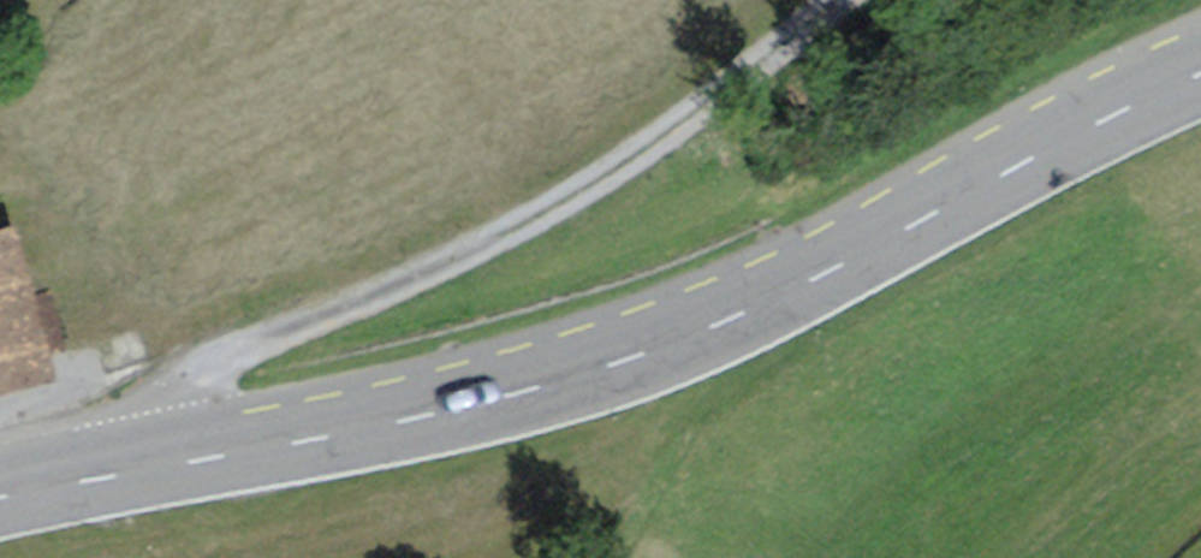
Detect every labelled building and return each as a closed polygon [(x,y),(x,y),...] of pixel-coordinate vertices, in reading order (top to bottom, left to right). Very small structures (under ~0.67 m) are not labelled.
[(2,272),(0,272),(0,369),(25,362),(2,272)]
